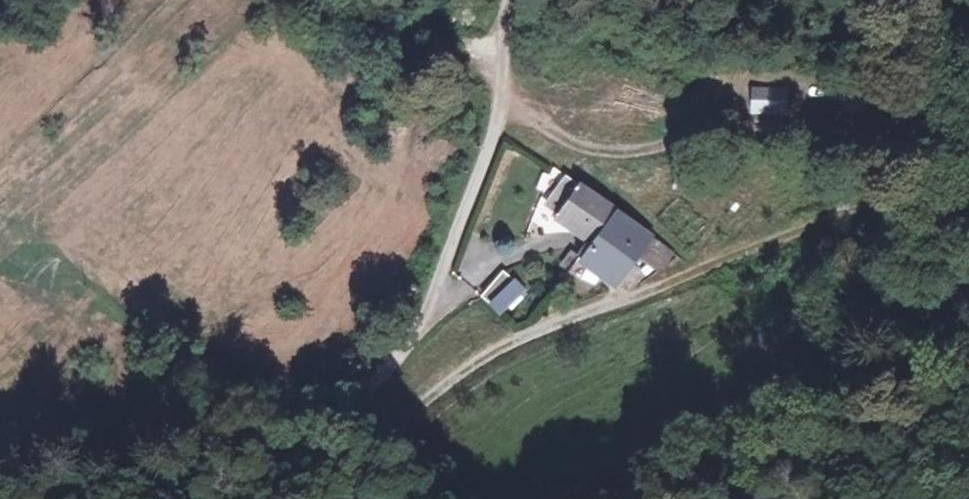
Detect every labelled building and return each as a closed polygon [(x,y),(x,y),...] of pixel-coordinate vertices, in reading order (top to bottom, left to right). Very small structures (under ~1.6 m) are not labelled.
[(787,93),(763,93),(763,116),(787,117),(787,93)] [(579,188),(558,220),(581,236),(605,213),(599,209),(602,206),(579,188)] [(619,215),(614,221),(605,213),(581,236),(596,246),(584,262),(614,286),(639,255),(647,245),(652,239),(619,215)] [(670,263),(647,245),(639,255),(663,273),(670,263)] [(576,257),(565,269),(574,276),(584,262),(576,257)] [(500,276),(478,302),(498,321),(520,294),(500,276)]
